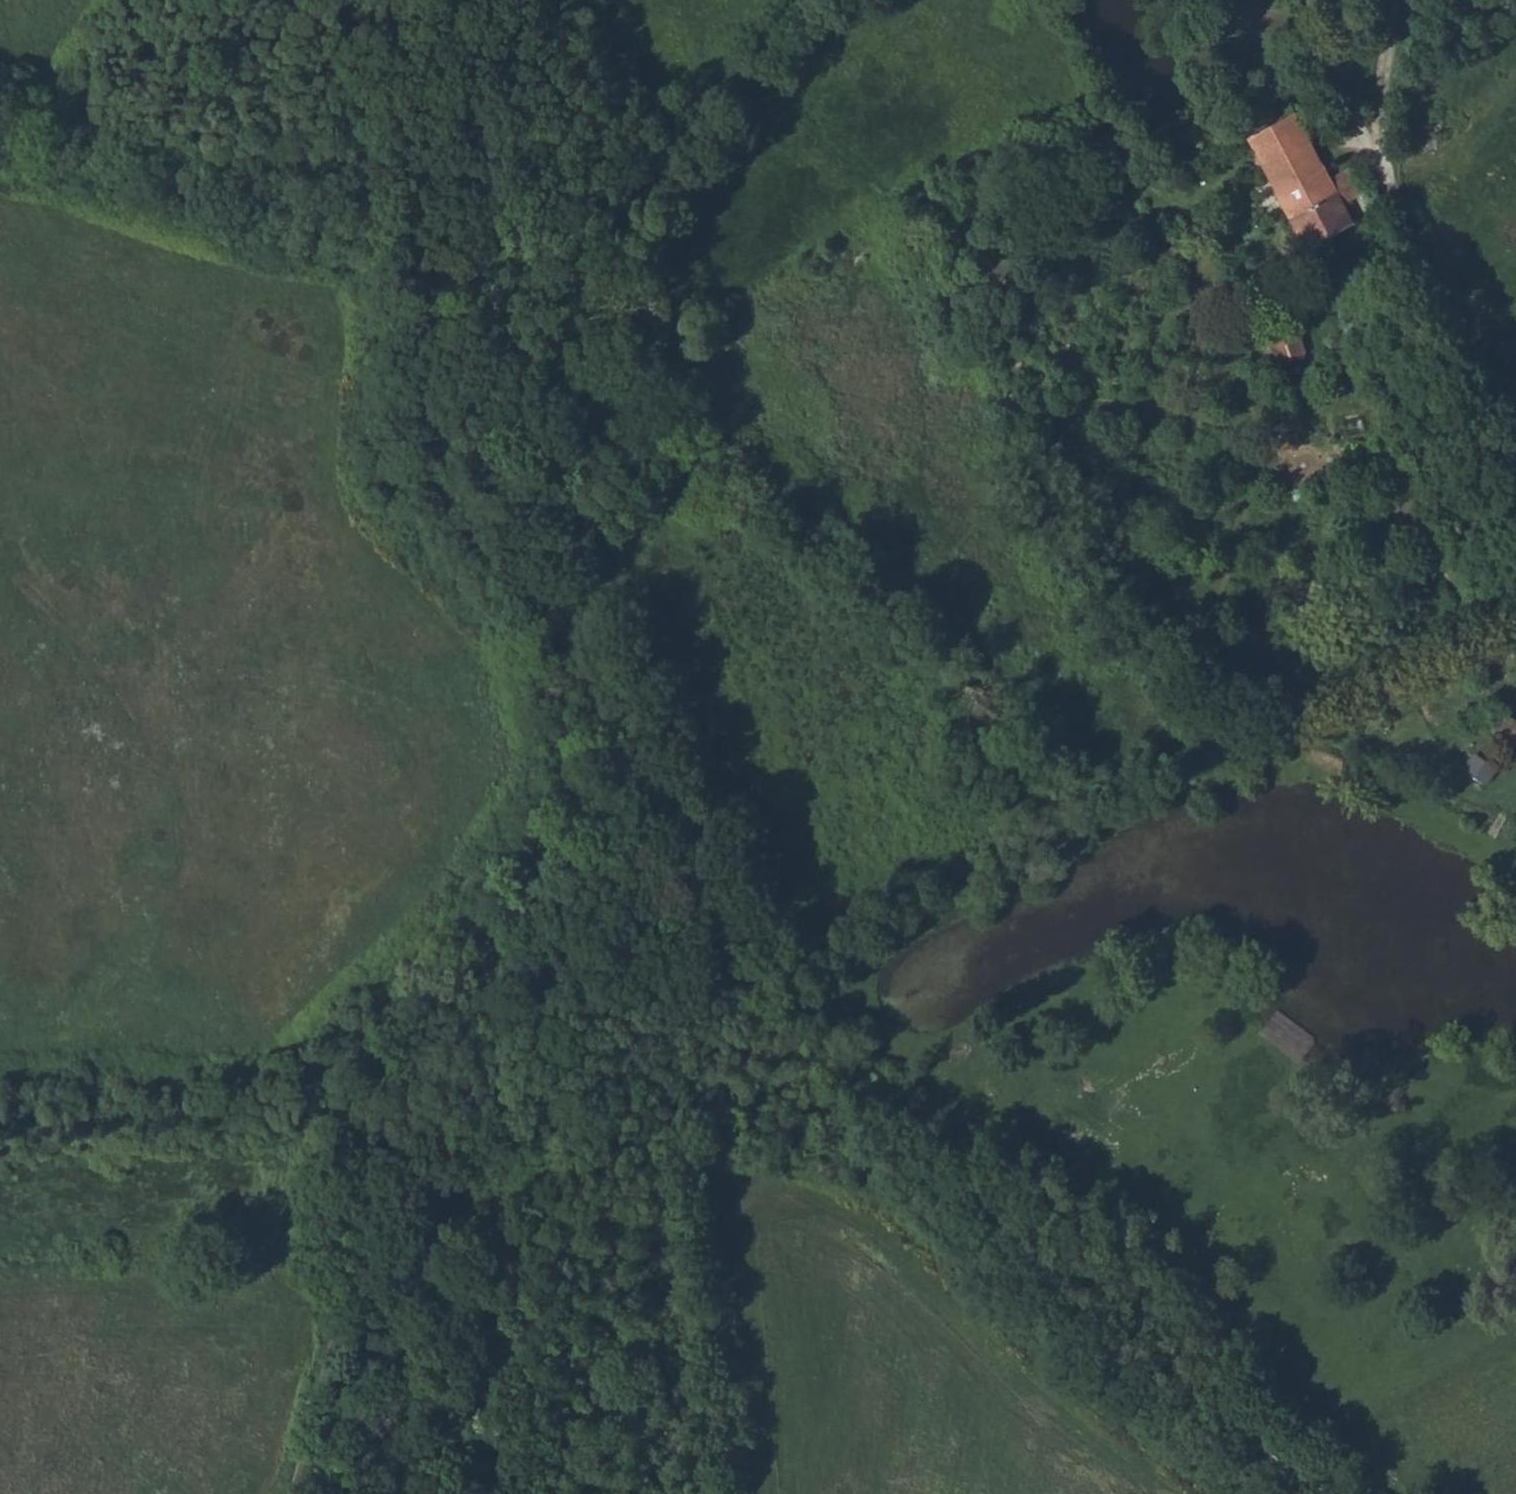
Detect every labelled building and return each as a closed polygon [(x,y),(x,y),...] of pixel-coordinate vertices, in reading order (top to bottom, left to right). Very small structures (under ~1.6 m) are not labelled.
[(1328,177),(1294,112),(1247,135),(1303,246),(1350,222),(1342,207),(1365,195),(1350,166),(1328,177)] [(1292,321),(1262,330),(1269,358),(1299,350),(1292,321)]
